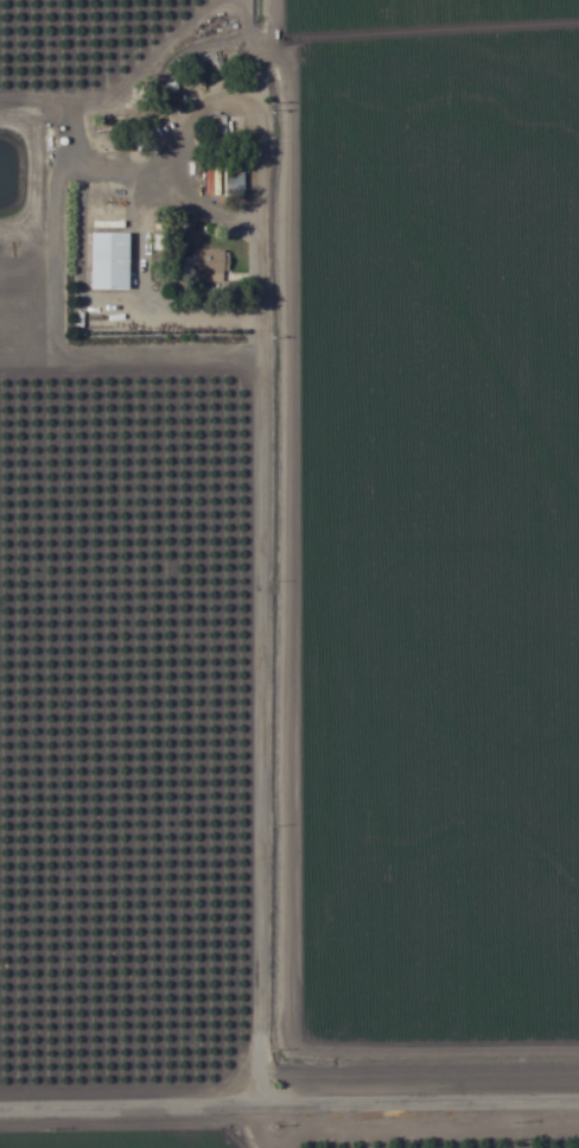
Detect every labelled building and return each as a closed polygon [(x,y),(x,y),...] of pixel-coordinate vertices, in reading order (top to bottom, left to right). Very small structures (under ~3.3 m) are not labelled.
[(224,140),(224,117),(211,117),(211,140),(224,140)] [(222,197),(244,197),(244,167),(222,167),(222,197)] [(130,290),(130,233),(91,234),(92,290),(130,290)] [(154,281),(172,281),(172,235),(154,235),(154,281)] [(194,274),(227,274),(227,251),(194,251),(194,274)]
